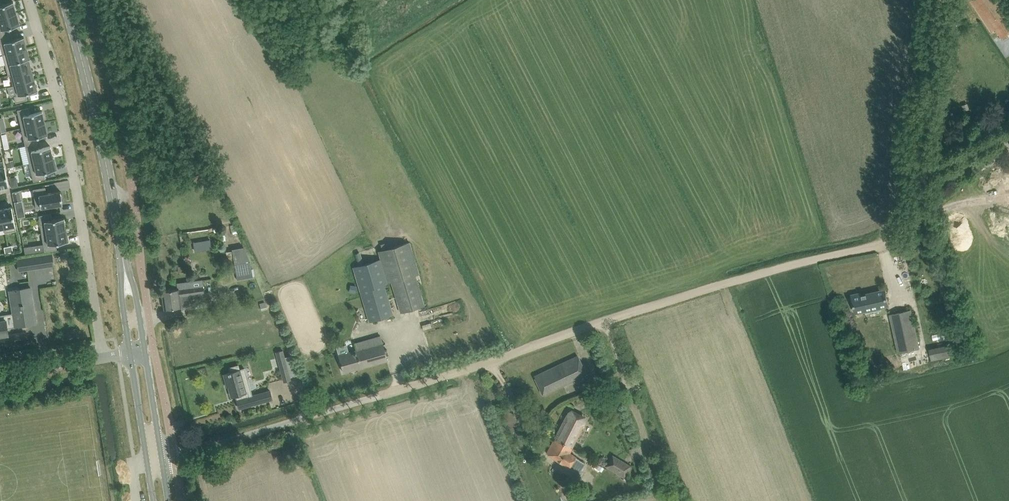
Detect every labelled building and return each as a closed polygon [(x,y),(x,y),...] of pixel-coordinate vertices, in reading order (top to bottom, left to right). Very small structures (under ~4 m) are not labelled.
[(17,13),(13,1),(2,5),(0,0),(0,18),(17,13)] [(992,31),(995,29),(1001,38),(1008,33),(1008,12),(1004,5),(1001,8),(996,0),(971,0),(992,31)] [(0,18),(0,37),(10,33),(9,28),(20,24),(17,13),(0,18)] [(0,37),(0,42),(0,43),(0,45),(2,54),(3,54),(27,48),(24,37),(12,40),(11,34),(10,33),(0,37)] [(27,48),(3,54),(5,65),(29,58),(29,59),(30,58),(27,48)] [(29,58),(5,65),(8,75),(8,76),(9,75),(11,75),(11,74),(32,69),(29,59),(29,58)] [(32,69),(11,74),(11,75),(12,79),(13,85),(34,79),(32,69)] [(14,85),(7,87),(10,97),(14,96),(16,103),(27,99),(26,93),(37,90),(34,79),(13,85),(14,85)] [(29,107),(17,110),(21,128),(45,122),(42,111),(31,113),(29,107)] [(45,122),(21,128),(25,145),(37,143),(36,137),(48,134),(45,122)] [(25,145),(19,147),(23,164),(29,163),(53,158),(53,157),(50,146),(39,148),(37,143),(25,145)] [(29,163),(23,164),(26,176),(32,175),(33,181),(45,178),(44,172),(57,169),(54,157),(53,157),(53,158),(29,163)] [(9,187),(4,166),(0,167),(0,188),(9,187)] [(45,187),(33,189),(36,208),(63,204),(61,191),(46,193),(45,187)] [(19,191),(13,192),(15,202),(21,201),(19,191)] [(12,207),(1,209),(4,228),(5,232),(5,233),(5,232),(16,230),(15,222),(12,207)] [(51,213),(39,215),(42,232),(42,233),(66,229),(64,217),(52,219),(51,213)] [(43,244),(24,247),(25,254),(45,251),(57,249),(56,243),(68,241),(67,229),(66,229),(42,233),(43,244)] [(195,250),(211,248),(210,240),(195,241),(195,250)] [(352,267),(369,322),(394,315),(385,284),(391,282),(400,312),(425,305),(416,275),(420,274),(410,241),(378,251),(380,258),(352,267)] [(244,248),(233,250),(234,259),(235,267),(237,280),(253,277),(253,276),(251,269),(250,261),(244,248)] [(52,254),(40,256),(42,268),(54,266),(52,254)] [(26,258),(17,259),(19,271),(28,270),(26,258)] [(350,284),(349,291),(356,293),(357,286),(350,284)] [(204,293),(203,285),(162,291),(165,309),(181,306),(180,297),(204,293)] [(22,305),(13,307),(13,313),(15,326),(36,323),(31,287),(20,289),(22,305)] [(861,293),(852,295),(854,305),(856,312),(865,310),(865,313),(882,309),(881,306),(889,305),(887,299),(885,290),(861,295),(861,293)] [(911,310),(890,314),(899,352),(919,348),(911,310)] [(8,334),(7,328),(7,327),(15,326),(13,313),(0,315),(0,335),(8,334)] [(344,372),(388,360),(381,335),(355,343),(357,349),(339,354),(344,372)] [(950,344),(930,348),(932,359),(952,355),(950,344)] [(275,352),(286,381),(295,378),(284,349),(275,352)] [(578,356),(534,376),(543,394),(586,374),(578,356)] [(231,372),(224,374),(226,383),(228,383),(232,397),(236,395),(237,400),(239,408),(272,399),(270,391),(250,396),(249,392),(251,391),(248,382),(244,384),(238,365),(230,367),(231,372)] [(555,438),(571,448),(585,423),(567,414),(555,438)] [(555,438),(547,453),(570,468),(577,457),(569,452),(571,448),(555,438)] [(285,458),(297,454),(295,447),(283,451),(285,458)] [(632,466),(613,455),(605,467),(625,479),(632,466)] [(588,464),(577,457),(570,468),(580,474),(588,464)]
